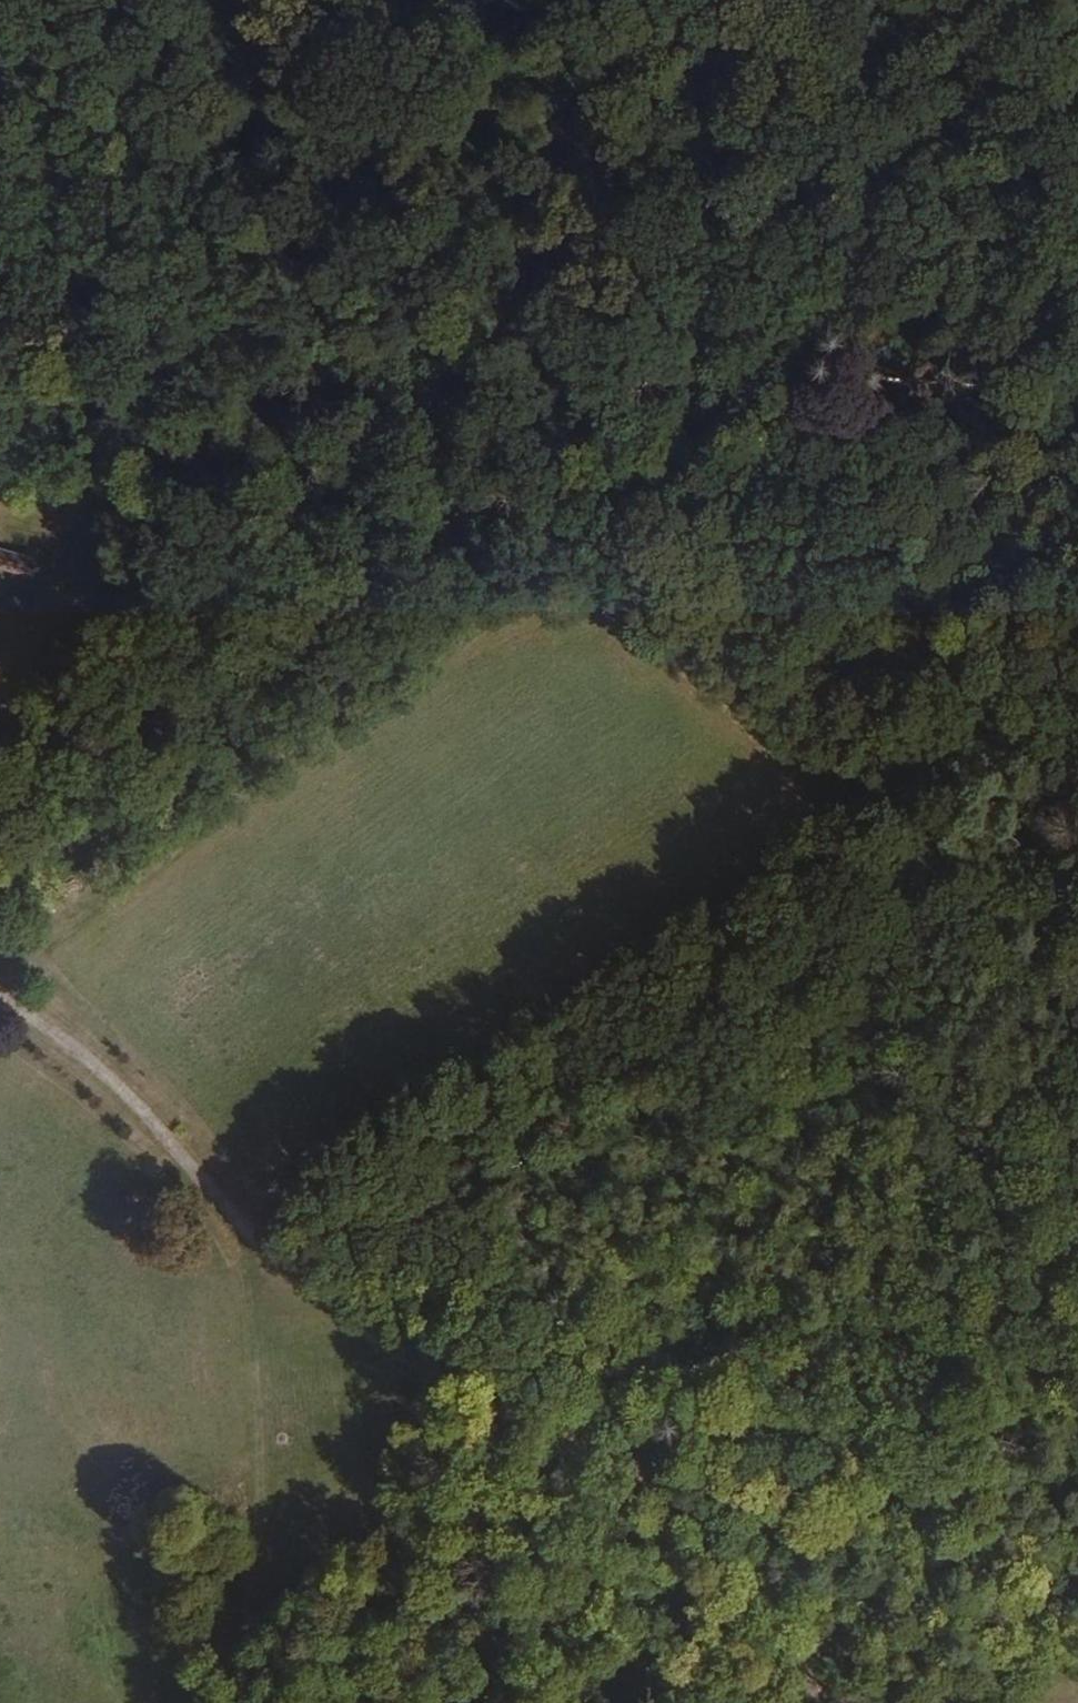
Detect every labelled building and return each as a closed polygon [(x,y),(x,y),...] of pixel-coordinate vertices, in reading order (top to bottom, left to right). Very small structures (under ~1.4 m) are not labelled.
[(0,550),(0,571),(32,580),(38,561),(0,550)]
